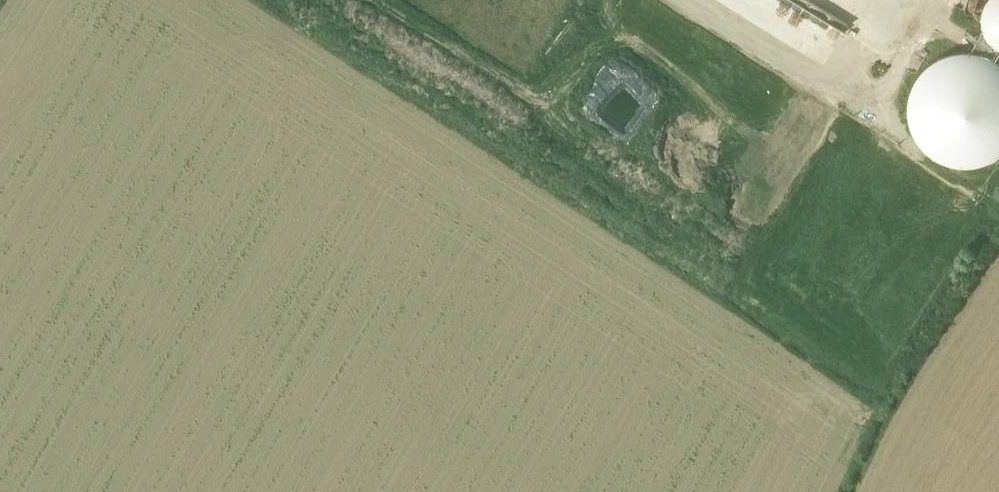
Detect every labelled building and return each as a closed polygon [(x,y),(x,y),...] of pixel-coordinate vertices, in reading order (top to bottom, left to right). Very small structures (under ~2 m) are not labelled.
[(980,1),(998,44),(998,0),(982,0),(980,1)] [(908,70),(932,168),(998,151),(998,47),(908,70)]
